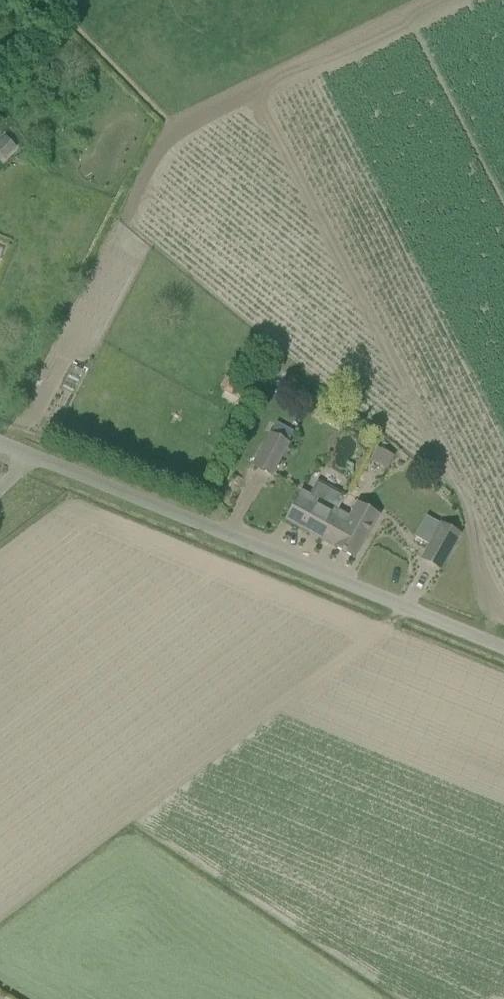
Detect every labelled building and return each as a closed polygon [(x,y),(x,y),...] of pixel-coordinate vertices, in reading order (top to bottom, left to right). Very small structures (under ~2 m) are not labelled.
[(16,149),(5,137),(0,142),(0,155),(5,160),(16,149)] [(322,420),(331,404),(323,399),(314,416),(322,420)] [(271,476),(280,458),(294,433),(276,424),(253,466),(271,476)] [(394,458),(377,449),(370,462),(387,471),(394,458)] [(286,521),(321,541),(346,498),(317,482),(309,497),(301,493),(286,521)] [(346,498),(321,541),(354,559),(378,517),(357,505),(349,519),(337,512),(346,498)] [(439,570),(449,552),(460,534),(442,524),(422,560),(439,570)]
